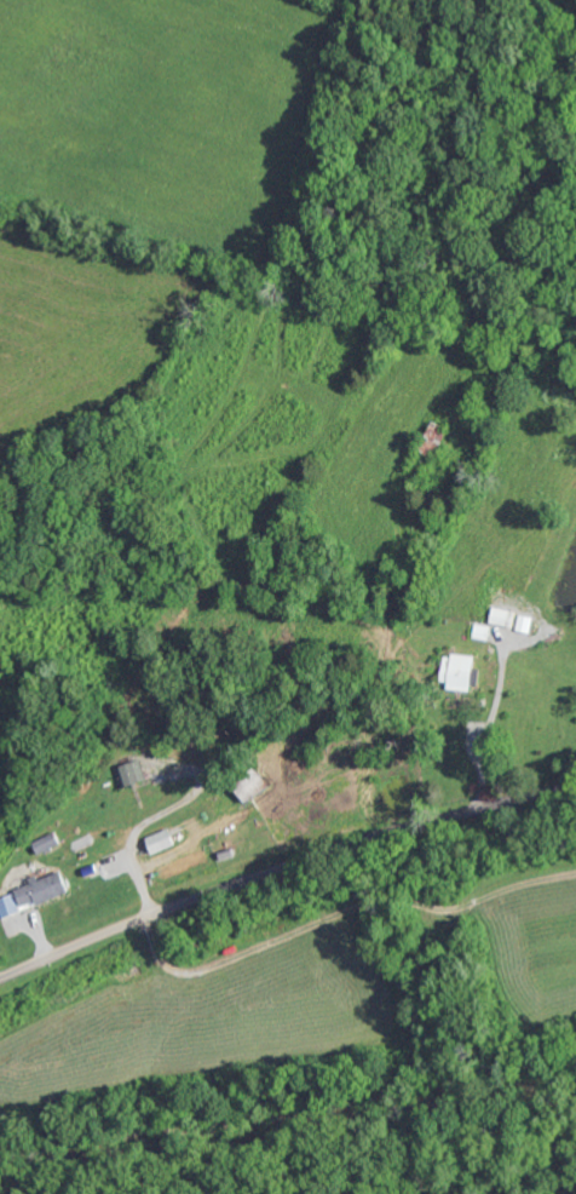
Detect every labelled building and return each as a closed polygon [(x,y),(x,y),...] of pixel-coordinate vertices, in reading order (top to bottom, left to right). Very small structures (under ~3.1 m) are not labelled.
[(532,615),(489,606),(486,623),(529,632),(532,615)] [(437,686),(476,690),(478,668),(471,668),(472,656),(441,653),(437,686)] [(118,786),(141,779),(135,758),(112,766),(118,786)] [(139,837),(144,853),(171,845),(166,829),(139,837)] [(28,843),(34,855),(57,842),(50,830),(28,843)] [(65,893),(57,870),(33,878),(34,881),(0,892),(0,915),(65,893)]
